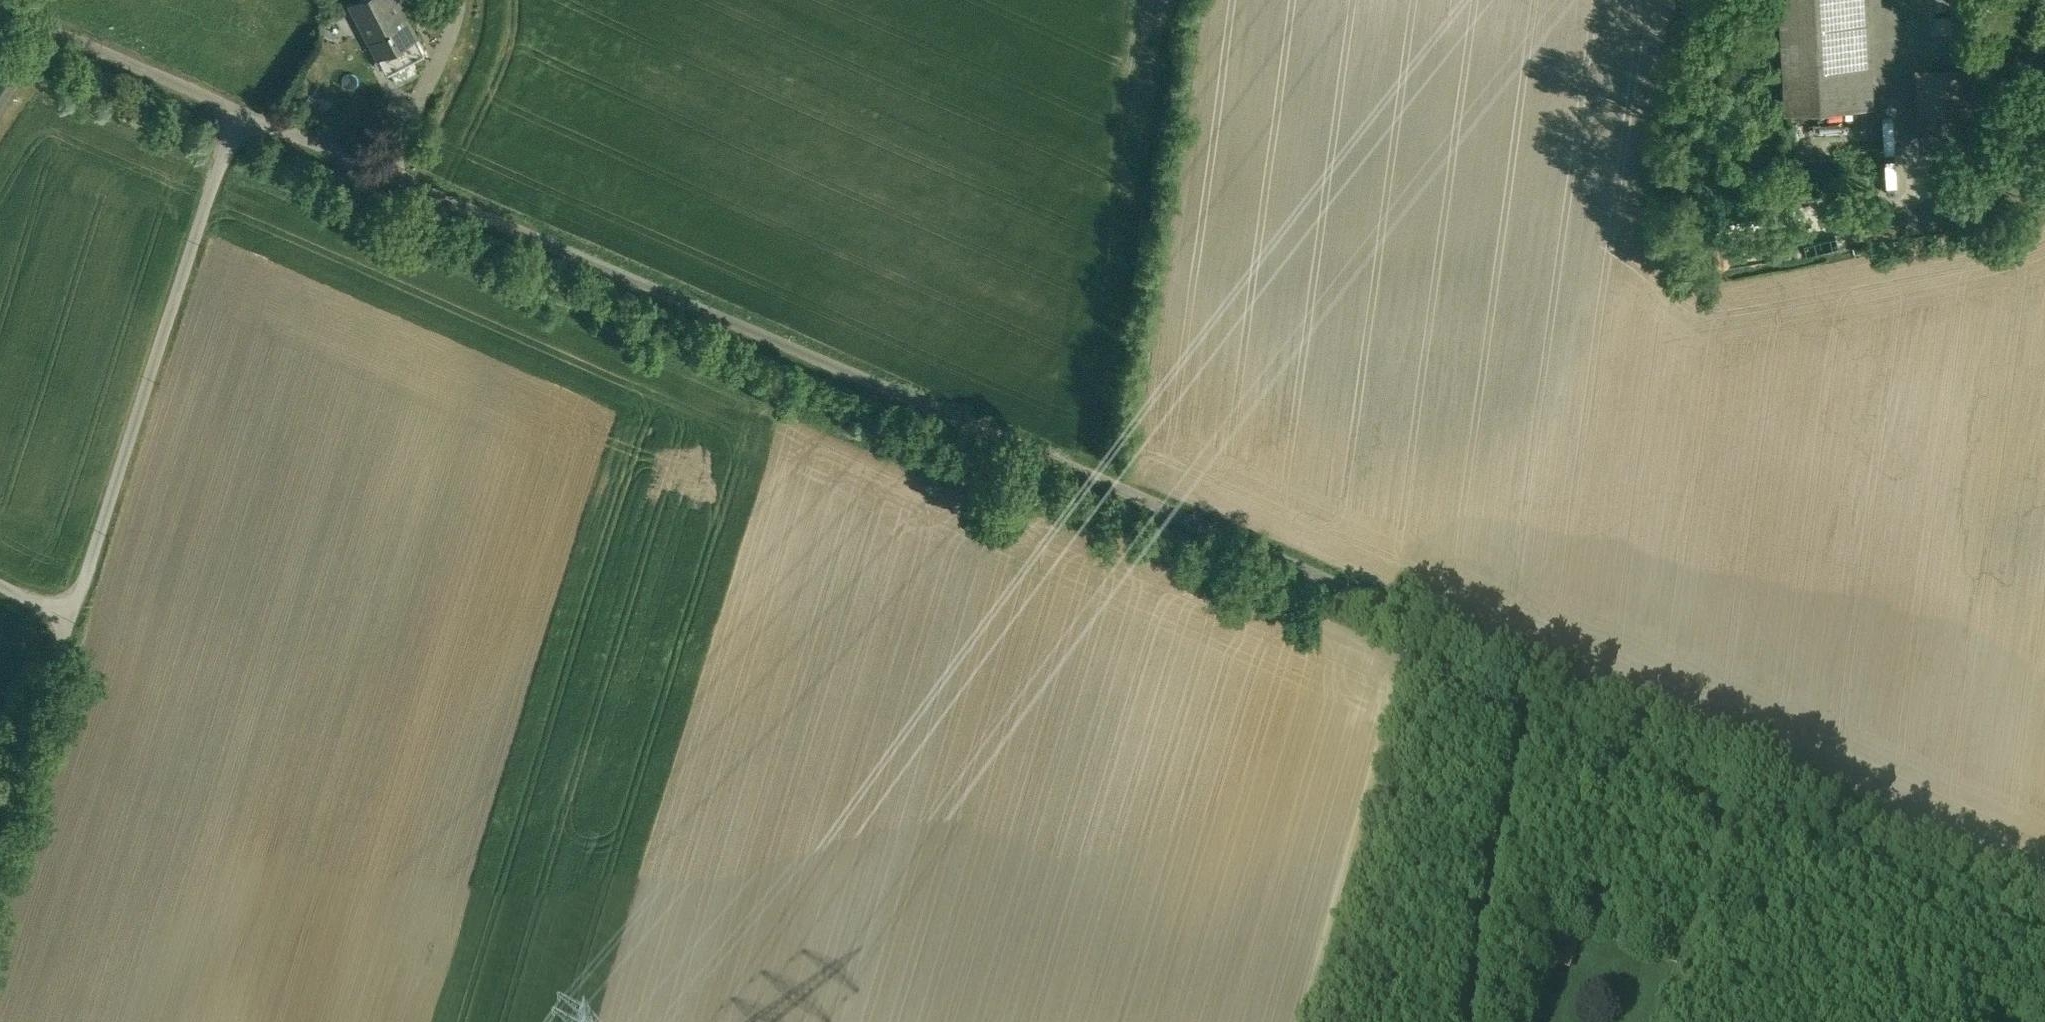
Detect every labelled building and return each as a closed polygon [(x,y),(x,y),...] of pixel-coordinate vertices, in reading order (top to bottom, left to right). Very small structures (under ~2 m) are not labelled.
[(398,84),(424,72),(418,59),(434,51),(410,0),(358,0),(398,84)] [(1768,57),(1783,57),(1785,106),(1853,102),(1848,0),(1765,0),(1768,57)] [(1964,64),(1930,66),(1934,147),(1968,146),(1964,64)]
